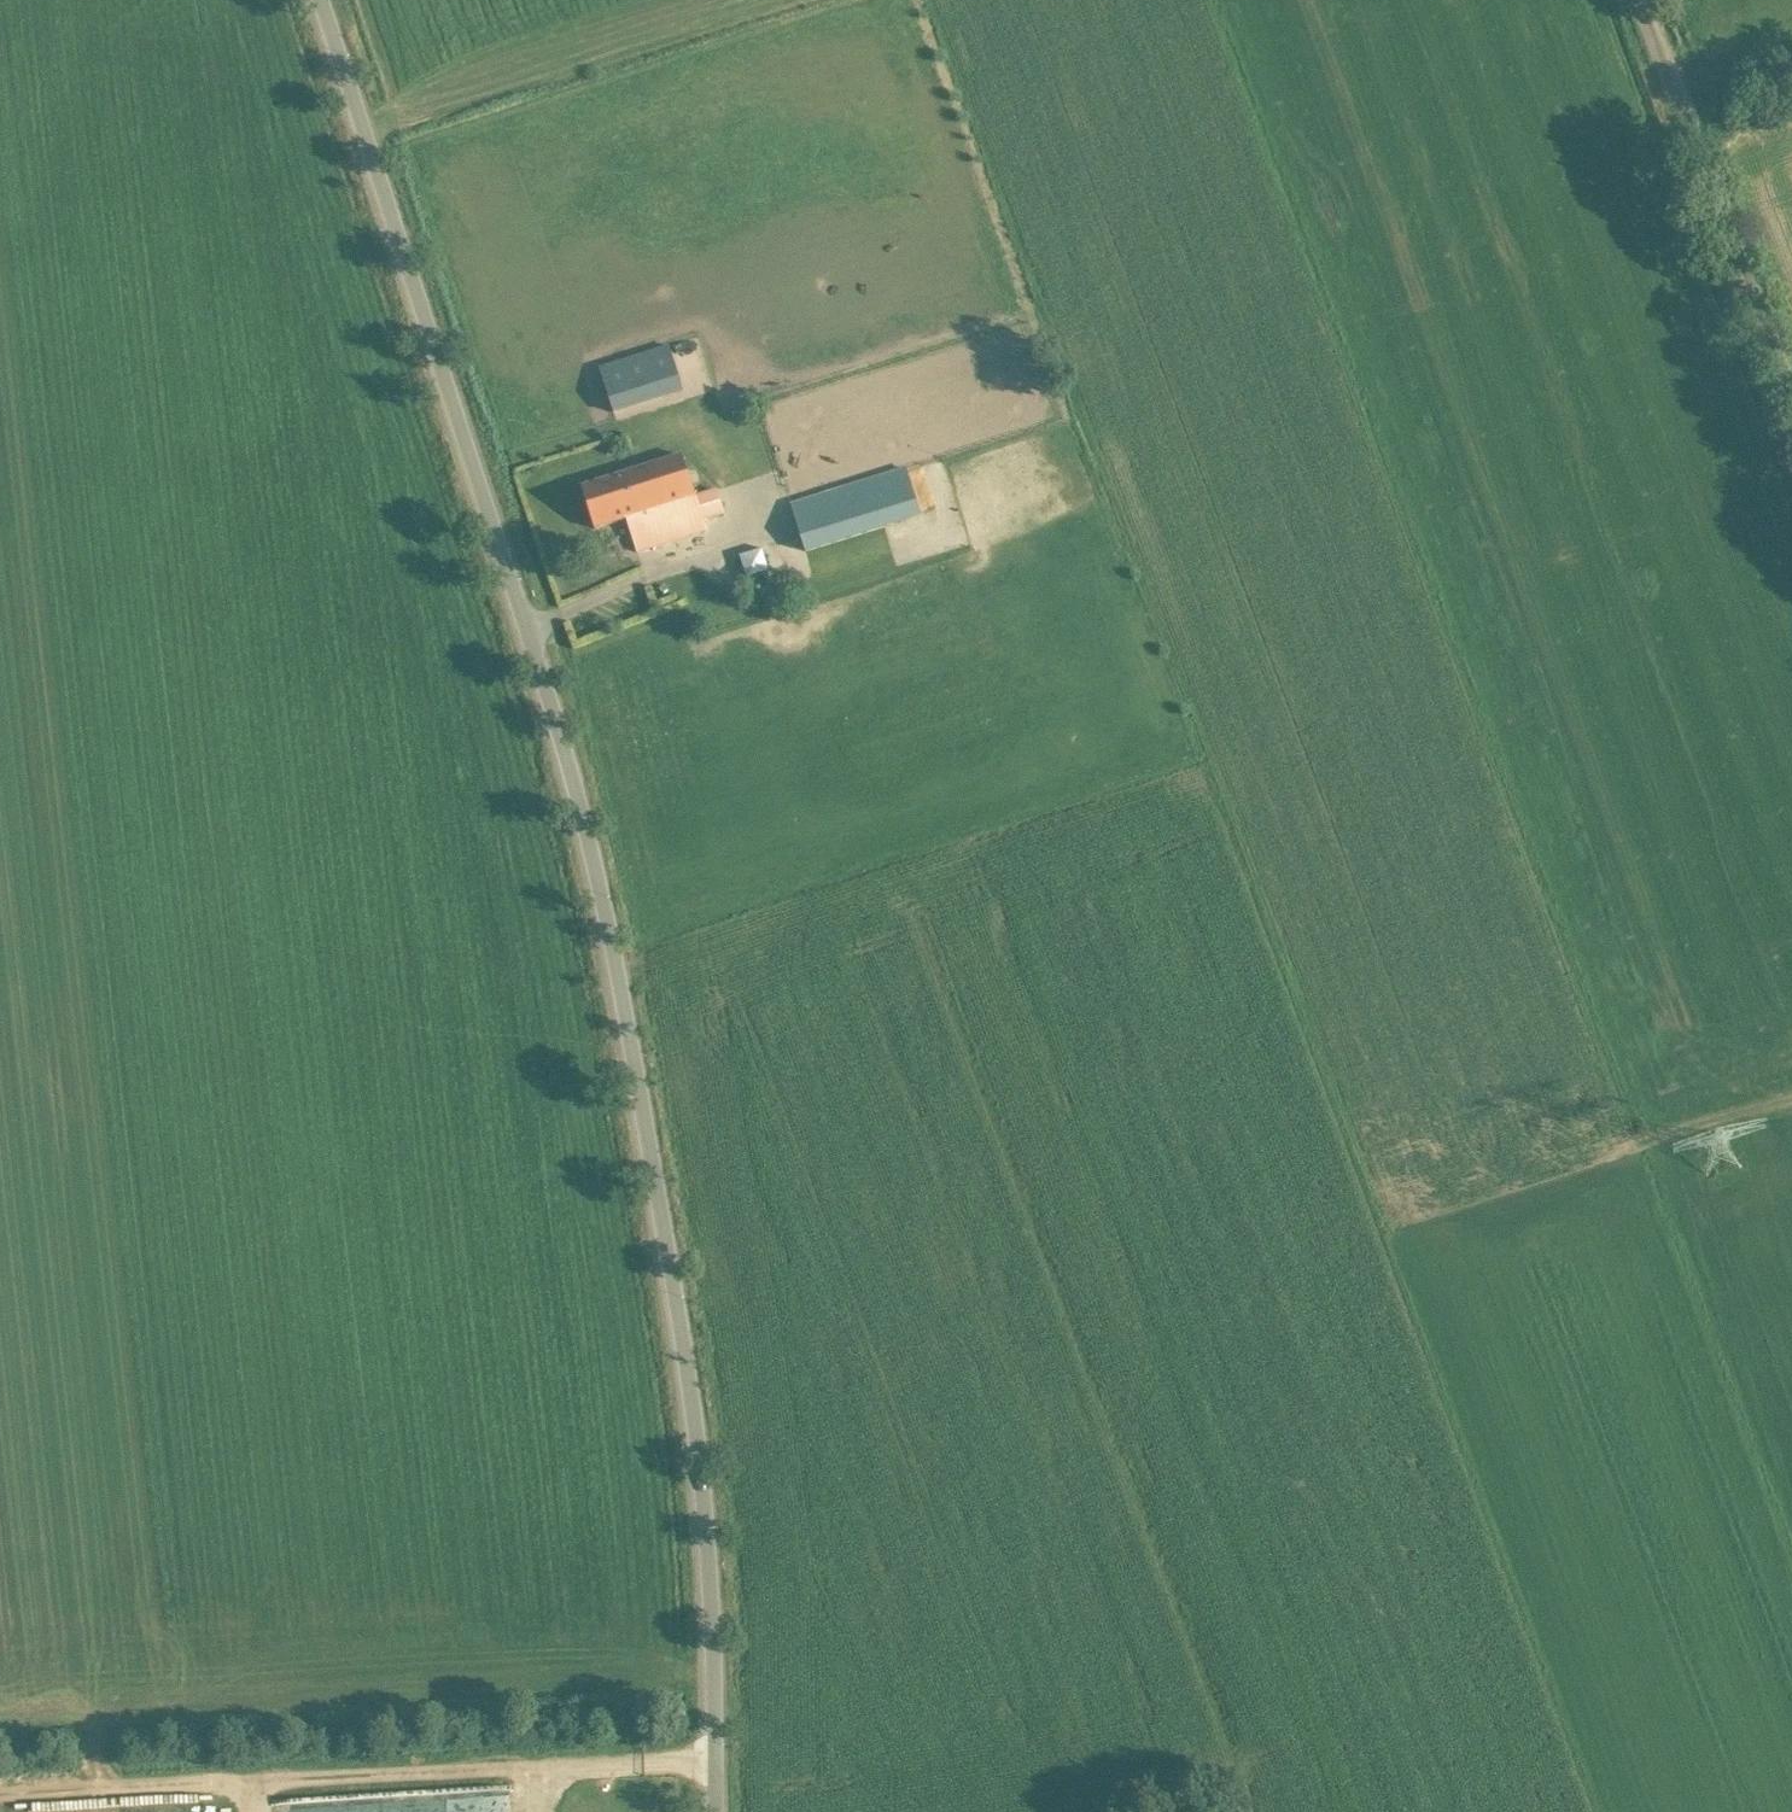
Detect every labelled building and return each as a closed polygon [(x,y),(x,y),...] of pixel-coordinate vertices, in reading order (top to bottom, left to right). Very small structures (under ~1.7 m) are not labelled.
[(598,358),(611,409),(681,391),(667,340),(598,358)] [(683,454),(605,479),(582,487),(595,528),(627,518),(638,552),(707,530),(704,519),(725,513),(717,488),(696,495),(683,454)] [(792,505),(806,551),(921,515),(907,469),(792,505)] [(774,566),(770,549),(736,558),(740,573),(753,570),(754,573),(774,566)] [(510,1787),(350,1791),(351,1811),(510,1811),(510,1787)] [(1233,1796),(1230,1802),(1233,1807),(1239,1807),(1243,1802),(1239,1796),(1233,1796)]
